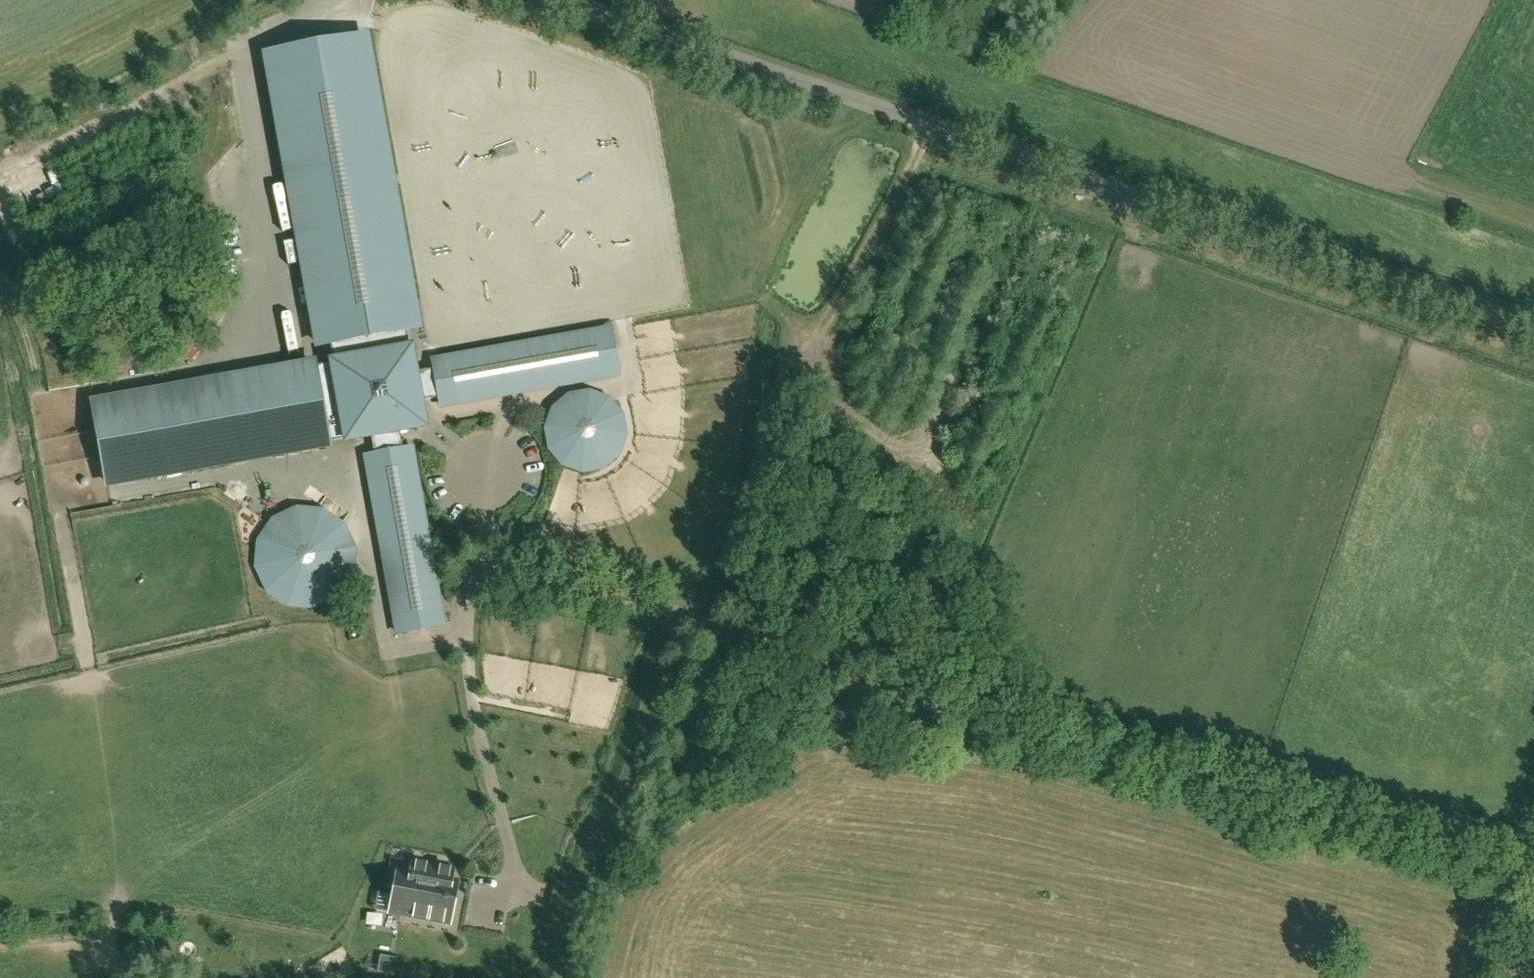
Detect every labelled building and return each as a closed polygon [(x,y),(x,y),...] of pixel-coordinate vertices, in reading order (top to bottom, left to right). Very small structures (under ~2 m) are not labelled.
[(410,348),(409,348),(405,329),(416,327),(364,39),(267,56),(319,344),(329,342),(333,362),(332,362),(332,363),(312,367),(312,364),(95,403),(109,484),(327,445),(326,442),(345,439),(346,441),(371,436),(374,455),(367,457),(398,633),(442,625),(410,449),(402,450),(399,431),(424,427),(420,401),(439,398),(440,405),(617,374),(609,330),(433,362),(434,369),(415,373),(410,348)] [(563,463),(582,470),(601,466),(617,453),(623,435),(620,415),(607,400),(588,394),(569,397),(554,410),(547,428),(551,448),(563,463)] [(287,604),(312,606),(335,596),(350,575),(352,550),(342,527),(321,513),(296,510),(273,521),(258,542),(256,567),(267,590),(287,604)] [(454,901),(448,900),(453,870),(412,862),(410,873),(397,870),(392,895),(404,898),(401,916),(450,925),(454,901)] [(375,910),(387,913),(391,895),(379,892),(375,910)]
